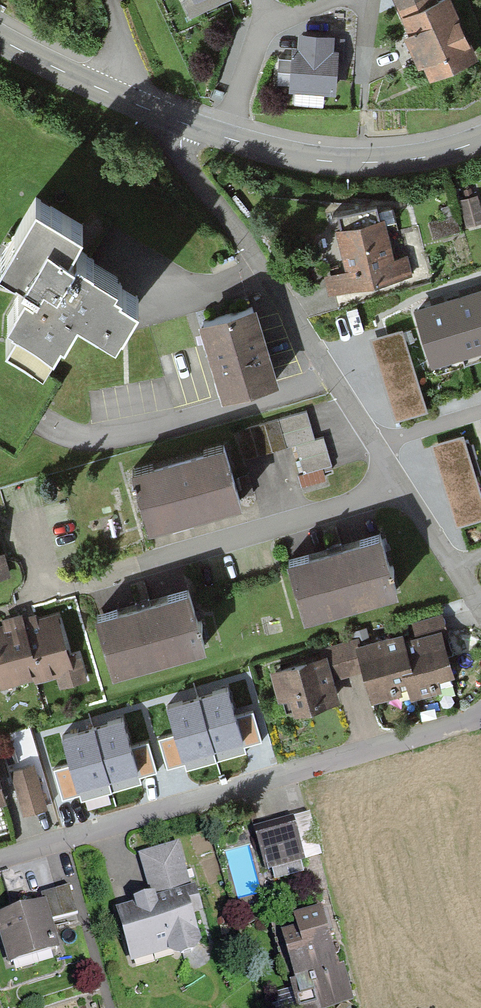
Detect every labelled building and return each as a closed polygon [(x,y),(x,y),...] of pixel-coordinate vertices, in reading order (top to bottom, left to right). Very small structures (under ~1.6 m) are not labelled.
[(191,12),(217,0),(185,0),(191,12)] [(401,14),(430,0),(394,0),(401,14)] [(478,53),(454,0),(430,0),(401,14),(409,31),(404,33),(414,53),(419,63),(423,61),(430,76),(478,53)] [(335,31),(299,29),(298,43),(292,43),(291,57),(280,56),(278,82),(290,83),(289,87),(335,90),(337,68),(337,59),(343,60),(345,36),(335,35),(335,31)] [(459,198),(466,224),(480,220),(480,202),(479,193),(459,198)] [(42,363),(74,306),(117,330),(141,287),(72,249),(84,227),(33,198),(0,258),(0,262),(31,279),(11,315),(22,321),(8,344),(42,363)] [(323,274),(328,293),(413,273),(408,252),(395,255),(386,216),(378,217),(375,204),(339,213),(342,225),(335,227),(345,269),(323,274)] [(459,228),(451,204),(441,207),(444,217),(429,221),(434,236),(459,228)] [(480,286),(465,291),(436,300),(414,307),(432,363),(480,348),(480,286)] [(222,395),(270,381),(248,305),(200,319),(222,395)] [(402,326),(369,336),(395,419),(428,409),(402,326)] [(219,438),(227,463),(289,444),(297,471),(331,461),(322,433),(312,436),(305,413),(219,438)] [(430,443),(456,526),(480,518),(480,489),(464,433),(430,443)] [(129,466),(148,526),(238,499),(227,463),(219,438),(129,466)] [(284,561),(302,621),(392,594),(374,534),(284,561)] [(92,614),(110,675),(200,648),(182,588),(92,614)] [(38,665),(27,623),(24,613),(10,616),(12,622),(0,625),(0,675),(38,665)] [(54,616),(27,623),(38,665),(40,671),(56,667),(61,685),(85,678),(79,654),(66,657),(54,616)] [(429,620),(355,643),(362,664),(371,694),(407,682),(410,692),(448,680),(429,620)] [(319,655),(325,675),(362,664),(355,643),(319,655)] [(296,709),(332,698),(325,675),(319,655),(271,670),(280,699),(292,695),(296,709)] [(226,689),(169,706),(176,730),(157,736),(166,765),(184,760),(186,767),(246,749),(244,743),(260,738),(252,710),(233,715),(226,689)] [(120,720),(64,736),(71,760),(52,766),(60,795),(78,790),(81,797),(140,779),(138,773),(155,768),(146,740),(128,745),(120,720)] [(33,763),(10,769),(22,810),(44,804),(33,763)] [(293,819),(254,829),(264,867),(303,858),(293,819)] [(135,900),(114,906),(129,957),(195,938),(186,907),(195,904),(177,840),(138,851),(148,887),(132,891),(135,900)] [(41,901),(46,922),(73,914),(65,884),(38,892),(41,901)] [(8,961),(54,948),(46,922),(41,901),(0,913),(0,932),(8,961)] [(279,929),(291,969),(309,963),(321,1002),(349,994),(338,957),(333,959),(316,903),(291,910),(295,924),(279,929)]
